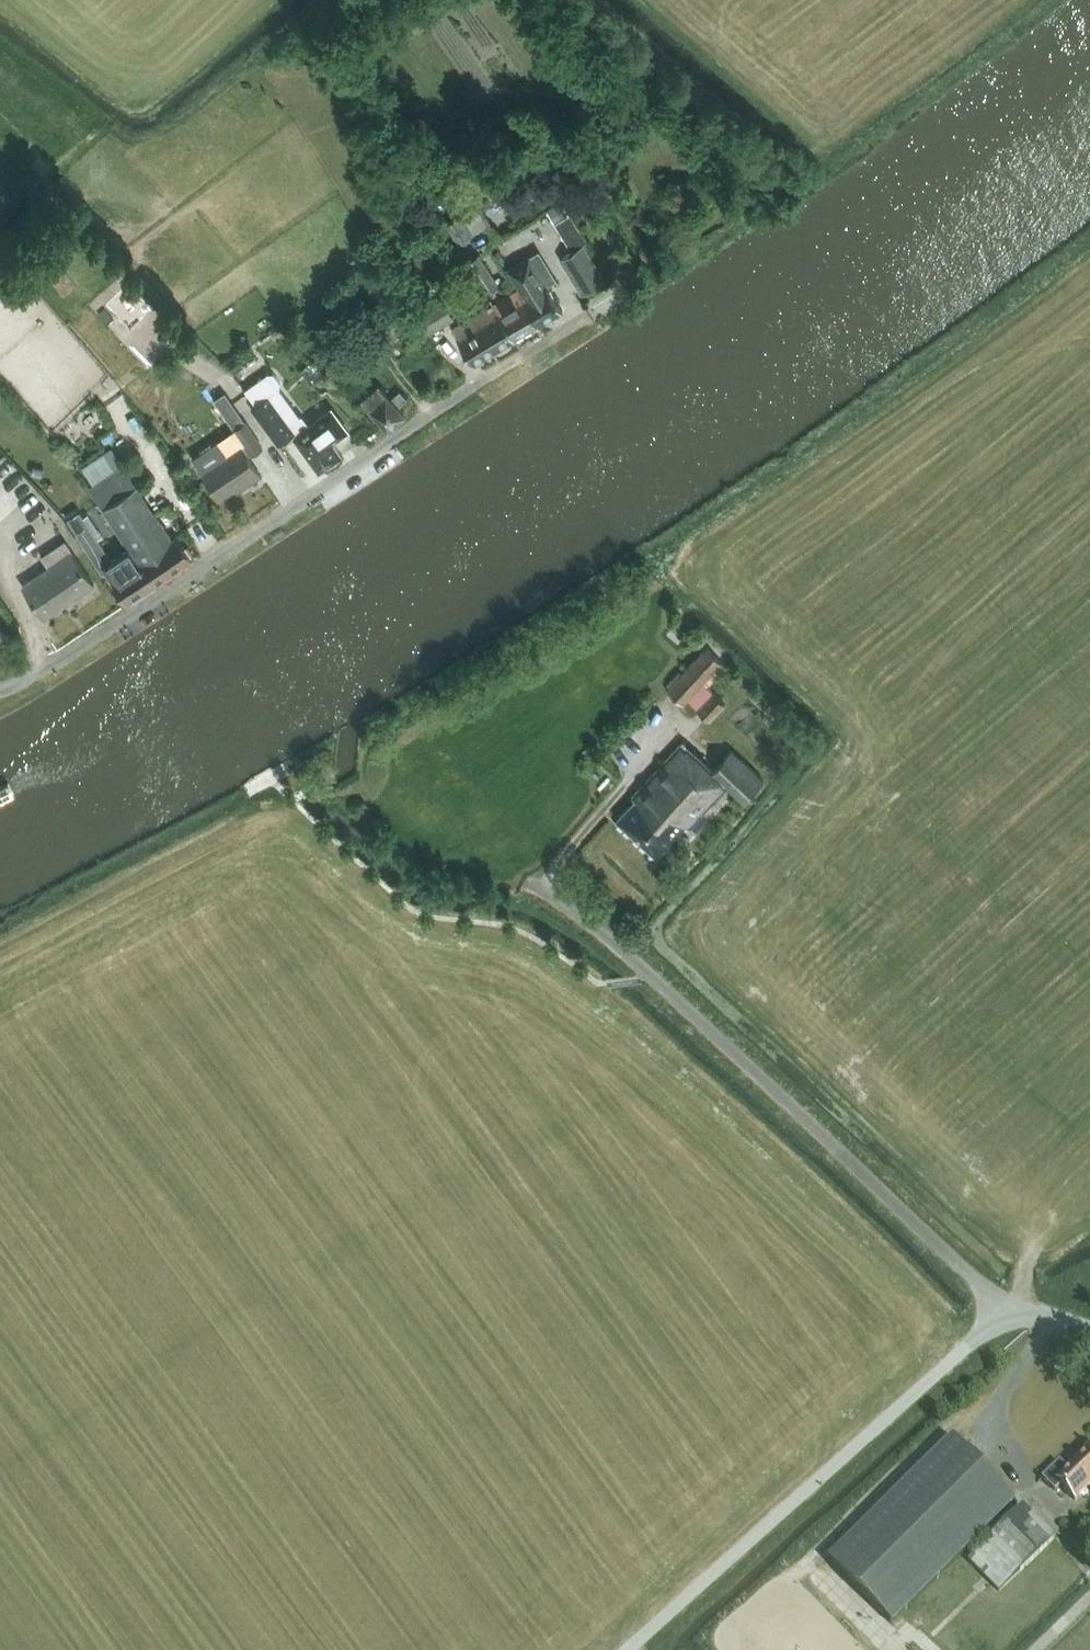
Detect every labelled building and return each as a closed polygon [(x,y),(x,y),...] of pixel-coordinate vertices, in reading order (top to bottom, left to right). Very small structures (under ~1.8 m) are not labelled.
[(544,181),(536,166),(525,172),(533,187),(544,181)] [(570,215),(563,202),(548,211),(555,224),(570,215)] [(459,243),(491,223),(480,205),(464,215),(462,212),(446,222),(459,243)] [(559,259),(581,294),(607,278),(584,243),(559,259)] [(519,289),(517,290),(538,324),(538,325),(563,310),(547,284),(555,278),(551,271),(539,251),(517,265),(507,270),(519,289)] [(499,284),(480,254),(468,262),(487,291),(499,284)] [(129,284),(106,305),(130,331),(153,309),(129,284)] [(517,290),(494,305),(515,339),(538,324),(517,290)] [(427,307),(437,323),(440,328),(455,319),(445,302),(442,298),(427,307)] [(515,339),(494,305),(471,319),(453,330),(474,363),(515,339)] [(233,373),(245,366),(239,356),(227,363),(233,373)] [(279,445),(293,434),(297,439),(296,439),(319,471),(342,455),(317,420),(308,427),(280,389),(281,383),(274,373),(267,373),(245,390),(256,405),(252,408),(279,445)] [(363,399),(388,429),(405,415),(399,407),(408,399),(400,390),(392,398),(379,385),(363,399)] [(340,395),(332,386),(327,391),(335,399),(340,395)] [(249,457),(263,447),(246,422),(232,403),(221,411),(235,429),(246,445),(242,447),(203,473),(220,498),(244,482),(247,486),(261,476),(249,457)] [(90,486),(133,553),(133,554),(154,586),(194,560),(178,537),(172,540),(123,465),(90,486)] [(133,554),(133,553),(129,555),(126,551),(112,561),(103,547),(79,512),(66,520),(90,555),(103,574),(107,571),(128,603),(154,586),(133,554)] [(45,618),(94,584),(65,541),(48,554),(43,557),(50,567),(23,586),(45,618)] [(683,705),(722,662),(706,647),(667,690),(683,705)] [(725,703),(713,692),(696,709),(708,720),(725,703)] [(657,856),(688,822),(691,825),(729,784),(746,800),(764,780),(732,750),(714,769),(683,741),(632,797),(636,800),(618,819),(657,856)] [(955,1437),(829,1561),(891,1623),(1016,1500),(955,1437)] [(1089,1485),(1089,1446),(1067,1468),(1060,1460),(1042,1477),(1056,1490),(1062,1484),(1075,1498),(1085,1489),(1089,1485)] [(1026,1509),(971,1563),(1000,1592),(1055,1539),(1026,1509)]
